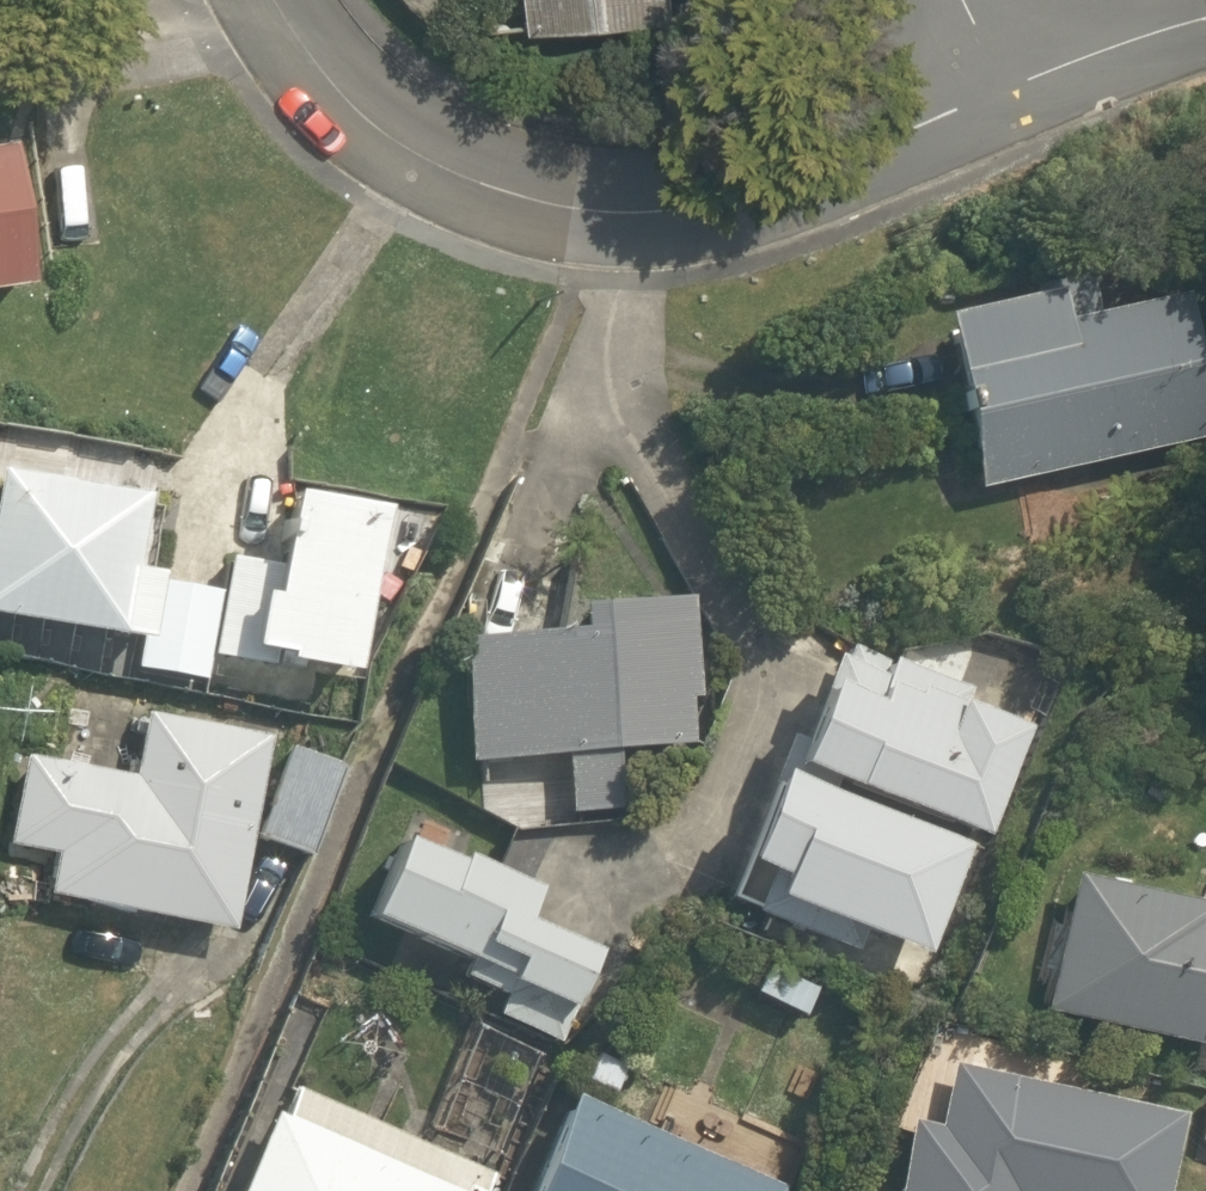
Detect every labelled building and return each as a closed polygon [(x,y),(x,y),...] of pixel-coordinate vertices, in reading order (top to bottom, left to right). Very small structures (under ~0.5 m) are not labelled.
[(513,37),(653,29),(651,0),(510,0),(513,37)] [(0,157),(0,300),(40,295),(22,154),(0,157)] [(949,310),(975,489),(1205,456),(1205,407),(1187,275),(949,310)] [(170,586),(170,578),(141,573),(157,499),(9,474),(0,517),(0,618),(150,644),(145,672),(209,684),(225,595),(170,586)] [(364,682),(395,515),(303,499),(290,568),(238,560),(215,678),(274,690),(273,698),(311,706),(319,672),(364,682)] [(632,752),(706,746),(693,601),(533,615),(555,570),(492,540),(453,622),(450,623),(451,626),(443,643),(453,647),(463,767),(561,759),(566,820),(637,813),(632,752)] [(759,935),(924,993),(973,853),(988,858),(1039,713),(841,643),(759,879),(777,885),(759,935)] [(238,935),(278,742),(153,718),(140,779),(29,758),(13,850),(63,859),(56,899),(238,935)] [(314,860),(351,770),(297,750),(262,839),(314,860)] [(1069,870),(1035,1014),(1205,1054),(1205,902),(1069,870)] [(568,1056),(599,973),(498,935),(505,918),(381,872),(344,971),(568,1056)] [(594,1051),(537,1190),(781,1190),(803,1136),(594,1051)] [(951,1065),(938,1124),(905,1117),(888,1190),(1172,1190),(1188,1117),(951,1065)] [(296,1076),(243,1190),(466,1190),(480,1161),(296,1076)]
